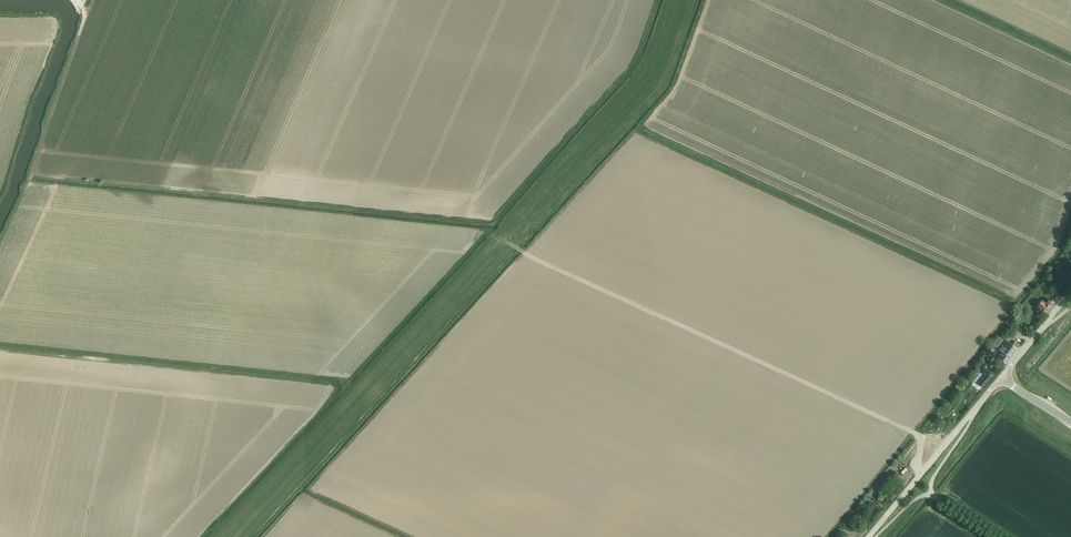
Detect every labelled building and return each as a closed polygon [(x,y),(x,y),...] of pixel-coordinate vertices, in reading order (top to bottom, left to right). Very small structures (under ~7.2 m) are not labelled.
[(1050,299),(1048,300),(1046,304),(1042,301),(1037,307),(1045,314),(1054,303),(1050,299)] [(996,348),(1003,340),(999,337),(993,346),(996,348)] [(1012,346),(1005,340),(998,349),(1001,352),(997,357),(1003,361),(1003,362),(1004,362),(1006,363),(1017,349),(1020,345),(1015,342),(1012,346)] [(987,369),(983,373),(986,375),(979,384),(983,388),(994,375),(993,374),(987,369)]
